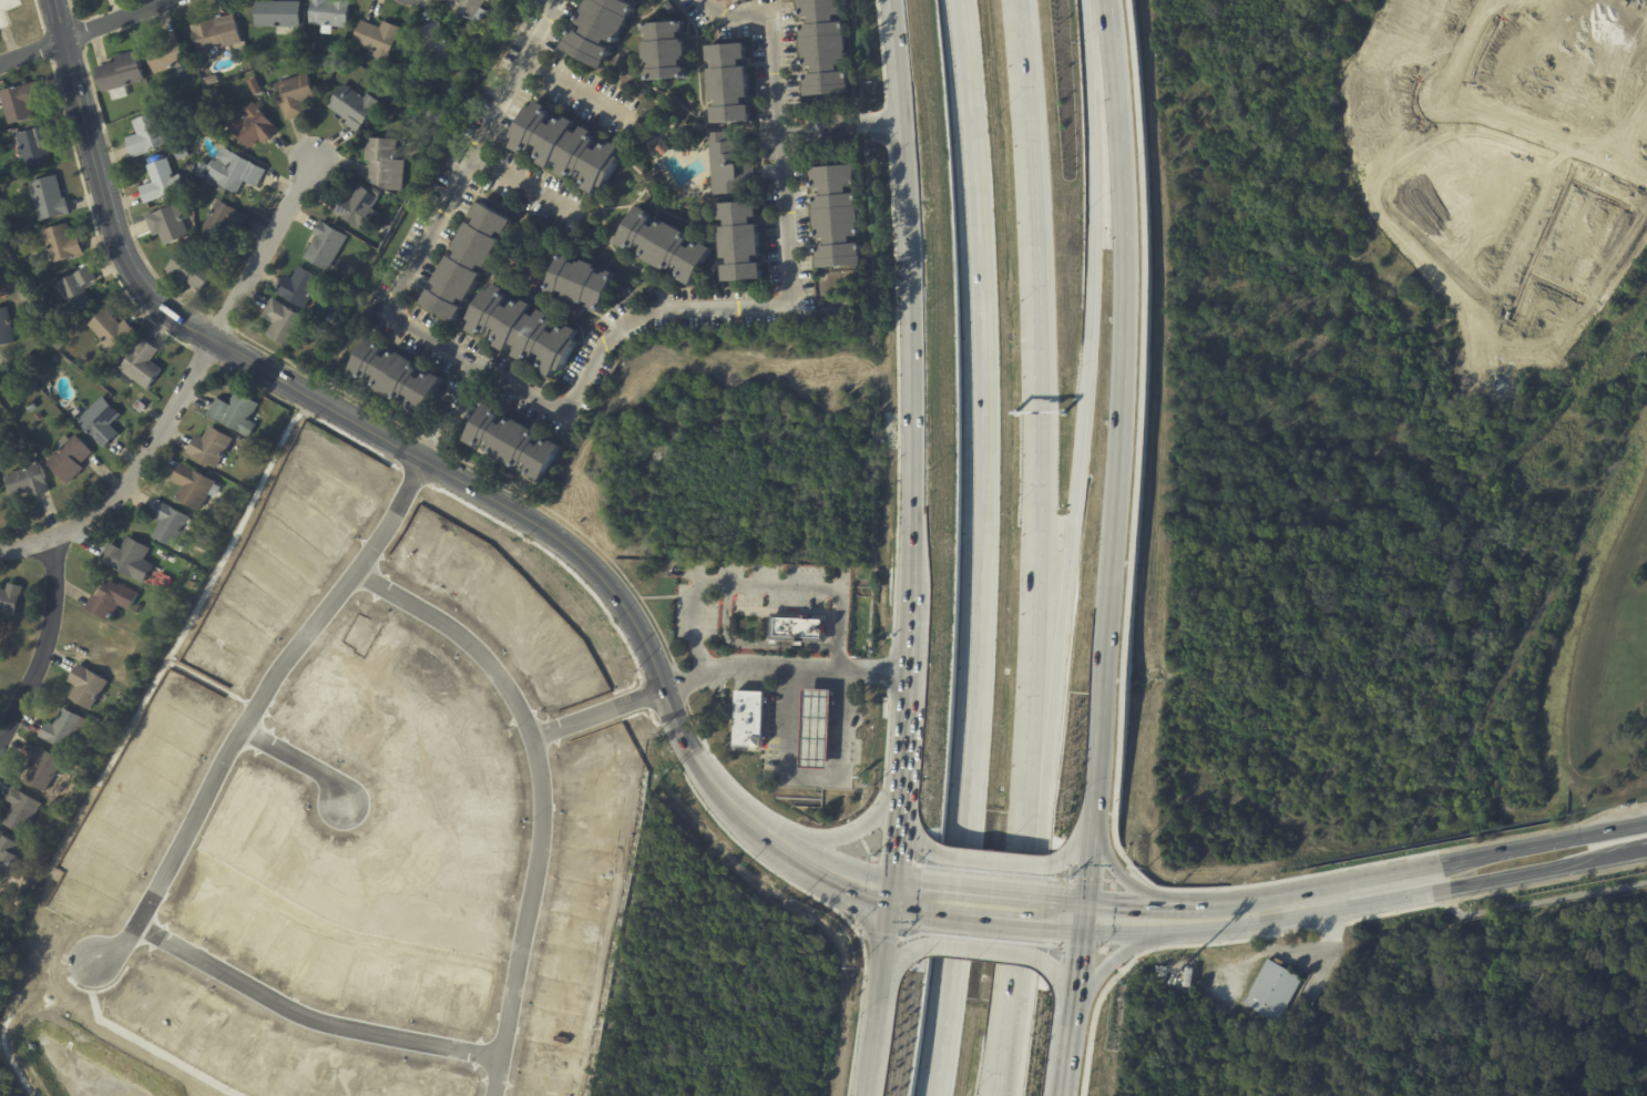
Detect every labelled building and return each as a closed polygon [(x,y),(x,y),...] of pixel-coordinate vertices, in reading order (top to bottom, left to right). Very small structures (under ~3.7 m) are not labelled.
[(8,27),(0,30),(0,0),(20,0),(22,7),(6,12),(11,25),(8,27)] [(331,2),(331,0),(341,0),(350,1),(349,8),(348,7),(346,29),(331,27),(330,35),(319,33),(320,27),(307,25),(310,1),(309,1),(310,0),(326,0),(326,1),(331,2)] [(447,6),(450,0),(488,0),(488,1),(487,2),(485,1),(480,9),(487,12),(479,24),(472,21),(471,22),(447,6)] [(583,11),(589,0),(630,0),(628,2),(635,7),(630,17),(631,17),(622,33),(621,33),(615,44),(607,40),(604,47),(611,51),(605,62),(606,62),(602,71),(562,48),(566,41),(567,41),(574,30),(582,33),(585,28),(577,23),(584,12),(583,11)] [(797,6),(797,0),(841,0),(842,14),(833,16),(833,23),(842,22),(843,35),(845,35),(846,51),(845,52),(846,65),(837,65),(838,73),(846,72),(847,85),(848,85),(849,94),(804,98),(802,89),(805,89),(804,75),(812,74),(811,68),(802,69),(801,54),(800,55),(799,39),(800,38),(800,25),(809,25),(808,18),(799,19),(798,6),(797,6)] [(678,10),(669,17),(663,8),(671,1),(678,10)] [(291,28),(254,27),(255,2),(299,3),(298,28),(291,28)] [(222,48),(197,54),(190,27),(233,14),(239,42),(222,48)] [(364,22),(380,29),(382,22),(399,29),(386,62),(372,57),(374,53),(350,43),(359,21),(364,22)] [(420,29),(438,21),(453,62),(447,64),(446,61),(419,71),(411,50),(427,44),(420,29)] [(683,31),(683,32),(679,32),(679,40),(683,40),(683,43),(686,43),(687,57),(684,57),(685,60),(682,61),(682,68),(685,68),(685,71),(688,71),(689,79),(646,81),(646,73),(647,73),(647,70),(651,70),(651,63),(647,63),(646,60),(644,60),(644,45),(646,45),(645,42),(648,42),(648,35),(645,35),(645,32),(643,32),(642,24),(685,22),(685,29),(683,29),(683,31)] [(185,63),(156,74),(149,57),(162,51),(157,39),(174,32),(185,63)] [(314,44),(313,52),(304,50),(305,42),(314,44)] [(747,59),(747,60),(741,61),(741,69),(747,68),(749,99),(744,100),(745,106),(750,105),(751,122),(713,125),(712,109),(718,109),(717,102),(712,102),(709,71),(715,70),(715,63),(708,63),(707,47),(745,44),(747,59)] [(144,82),(125,86),(129,98),(113,101),(110,91),(102,93),(95,69),(117,62),(115,58),(135,52),(144,82)] [(263,85),(258,74),(268,71),(273,81),(263,85)] [(304,103),(308,114),(288,122),(274,85),(278,84),(276,79),(289,73),(291,80),(307,73),(317,99),(304,103)] [(215,74),(218,82),(209,85),(206,78),(215,74)] [(255,79),(260,93),(254,96),(247,82),(255,79)] [(2,110),(0,110),(0,92),(35,82),(37,84),(41,102),(30,105),(33,119),(7,126),(2,110)] [(364,99),(366,94),(378,103),(356,133),(345,125),(347,122),(326,107),(342,84),(364,99)] [(546,123),(553,126),(557,120),(562,122),(565,117),(575,122),(571,130),(580,134),(584,125),(594,131),(591,137),(596,141),(592,147),(599,152),(603,143),(606,145),(606,144),(610,146),(612,142),(621,146),(616,155),(621,158),(604,188),(600,185),(595,194),(585,188),(590,180),(577,173),(576,176),(571,174),(567,178),(557,173),(562,165),(554,161),(550,168),(540,163),(543,155),(538,152),(540,148),(533,145),(530,152),(524,148),(522,154),(512,148),(516,141),(512,137),(529,107),(533,110),(538,101),(548,106),(544,112),(550,115),(546,123)] [(276,132),(264,144),(259,140),(248,150),(231,130),(246,115),(242,111),(252,102),(277,132),(276,132)] [(440,126),(423,119),(429,107),(436,111),(437,107),(447,113),(440,126)] [(170,144),(132,160),(124,140),(136,134),(132,123),(156,112),(170,144)] [(49,129),(53,146),(45,147),(49,162),(23,168),(14,135),(49,126),(49,129)] [(755,170),(757,193),(713,196),(708,134),(727,133),(727,143),(734,143),(735,156),(754,154),(755,170)] [(399,162),(405,162),(401,192),(385,191),(370,185),(370,181),(368,181),(369,162),(364,162),(366,139),(396,141),(395,161),(399,162)] [(658,142),(664,150),(656,155),(651,146),(658,142)] [(188,156),(177,162),(173,152),(184,147),(188,156)] [(264,173),(255,188),(243,182),(236,196),(225,191),(223,194),(216,191),(218,186),(216,185),(217,183),(206,177),(208,175),(204,173),(212,161),(215,162),(216,160),(214,160),(221,147),(265,172),(264,173)] [(168,166),(173,177),(180,175),(185,190),(144,205),(139,190),(152,185),(145,167),(166,160),(168,166)] [(206,166),(202,180),(194,176),(195,174),(194,174),(198,163),(206,166)] [(856,186),(846,187),(846,194),(855,194),(856,207),(857,207),(858,225),(857,225),(858,237),(849,237),(849,244),(858,243),(859,257),(860,257),(861,266),(817,269),(816,260),(817,259),(816,247),(825,246),(825,239),(816,239),(815,227),(814,227),(812,211),(814,211),(812,197),(820,197),(820,190),(811,190),(811,177),(809,177),(809,168),(853,165),(856,186)] [(58,187),(61,199),(63,199),(68,215),(38,223),(28,184),(55,176),(58,187)] [(380,193),(358,229),(333,214),(344,196),(350,201),(359,186),(370,194),(374,188),(380,193)] [(508,211),(504,217),(512,222),(504,236),(499,233),(495,239),(501,243),(485,272),(480,268),(477,274),(482,277),(467,304),(461,300),(458,307),(463,310),(456,325),(422,306),(430,291),(434,294),(439,287),(434,285),(449,257),(454,260),(458,254),(453,250),(468,224),(473,227),(478,219),(472,216),(480,203),(488,208),(493,198),(509,208),(508,211)] [(149,231),(144,218),(186,201),(192,215),(176,221),(183,239),(164,248),(158,235),(151,237),(149,231)] [(245,217),(242,224),(234,219),(221,245),(200,234),(217,201),(246,216),(245,217)] [(757,217),(757,218),(753,218),(753,225),(758,225),(760,257),(755,257),(755,264),(761,264),(763,280),(724,283),(723,267),(729,266),(728,258),(722,259),(720,228),(726,227),(726,219),(719,221),(718,204),(757,202),(757,217)] [(651,218),(653,219),(648,225),(655,228),(658,223),(663,226),(665,222),(687,234),(685,238),(689,240),(686,247),(692,250),(695,245),(700,247),(703,244),(713,249),(692,287),(681,280),(683,277),(678,274),(682,269),(675,266),(672,272),(667,268),(665,272),(643,259),(647,252),(636,245),(632,253),(617,245),(638,207),(649,213),(647,216),(651,218)] [(309,249),(316,237),(313,235),(320,222),(347,238),(335,258),(341,262),(335,273),(328,269),(327,273),(303,259),(309,249)] [(78,242),(82,255),(50,265),(41,232),(65,224),(70,237),(75,236),(78,242)] [(597,270),(596,274),(603,277),(604,274),(607,275),(608,272),(615,275),(599,316),(592,313),(593,310),(590,309),(592,306),(584,303),(582,308),(566,301),(567,299),(564,298),(565,296),(557,293),(556,295),(554,294),(553,297),(546,294),(562,253),(569,256),(569,258),(571,259),(570,263),(577,266),(579,263),(582,264),(583,262),(595,267),(594,269),(597,270)] [(197,291),(185,283),(182,287),(164,273),(178,254),(195,266),(202,257),(217,268),(198,293),(197,291)] [(95,280),(82,288),(91,305),(71,315),(55,285),(88,267),(95,280)] [(304,311),(275,296),(285,277),(291,280),(297,269),(319,280),(309,299),(315,303),(309,311),(305,309),(304,311)] [(504,306),(510,309),(514,301),(520,305),(523,299),(533,306),(529,313),(535,317),(540,309),(551,316),(548,320),(553,324),(549,330),(555,335),(560,328),(565,331),(569,326),(579,331),(574,339),(579,342),(561,372),(556,370),(552,378),(542,372),(546,365),(534,357),(533,360),(528,357),(524,362),(514,357),(518,349),(511,345),(507,352),(495,346),(499,340),(494,337),(498,332),(491,329),(487,335),(480,331),(478,336),(469,330),(474,322),(469,320),(487,290),(491,293),(497,284),(505,289),(502,295),(508,298),(503,305),(504,306)] [(631,294),(624,296),(622,289),(630,287),(632,294),(631,294)] [(38,300),(40,305),(34,307),(31,300),(37,298),(38,300)] [(264,314),(272,299),(306,320),(288,350),(265,337),(273,325),(260,318),(264,314)] [(13,345),(0,348),(0,309),(6,308),(7,310),(13,345)] [(125,322),(134,332),(106,359),(95,347),(101,341),(86,327),(104,310),(119,326),(123,321),(125,322)] [(329,315),(337,318),(334,325),(326,320),(329,315)] [(411,412),(410,411),(412,408),(408,406),(410,401),(405,398),(400,406),(383,397),(387,392),(380,389),(379,391),(375,389),(378,382),(367,376),(366,380),(361,378),(360,381),(348,375),(369,337),(380,342),(378,347),(382,350),(379,356),(386,359),(389,354),(392,355),(393,352),(417,365),(415,369),(419,372),(416,378),(422,381),(424,376),(429,379),(431,375),(443,381),(422,418),(411,412)] [(144,341),(157,351),(151,362),(162,370),(146,391),(133,382),(130,387),(115,376),(142,340),(144,341)] [(27,355),(33,358),(30,367),(22,363),(27,355)] [(42,376),(38,382),(33,380),(38,373),(42,376)] [(104,379),(99,386),(93,380),(98,373),(104,379)] [(250,417),(248,421),(255,424),(247,438),(207,413),(216,397),(227,403),(235,391),(258,404),(250,417)] [(117,434),(105,448),(69,412),(79,401),(88,410),(101,397),(120,416),(110,426),(119,434),(117,434)] [(145,408),(140,414),(132,409),(136,401),(145,408)] [(35,408),(29,413),(25,409),(32,403),(35,408)] [(500,417),(497,423),(503,427),(507,420),(510,422),(511,420),(534,432),(533,436),(538,438),(534,444),(540,448),(544,441),(549,442),(550,440),(562,447),(540,485),(528,479),(531,473),(526,470),(529,467),(523,463),(518,472),(502,463),(504,460),(499,457),(497,459),(492,457),(495,450),(484,443),(483,447),(480,445),(478,449),(466,441),(487,404),(498,410),(495,414),(500,417)] [(221,457),(214,469),(185,452),(195,434),(202,438),(208,426),(231,439),(221,457)] [(91,454),(79,465),(83,470),(65,485),(45,463),(60,450),(55,444),(65,436),(70,440),(75,434),(92,453),(91,454)] [(269,445),(266,451),(258,447),(262,441),(269,445)] [(48,493),(30,500),(28,493),(11,500),(3,478),(25,469),(23,463),(34,459),(37,465),(39,464),(49,493),(48,493)] [(173,474),(180,462),(214,482),(214,483),(217,485),(211,498),(206,495),(197,512),(173,499),(181,486),(170,480),(173,474)] [(190,532),(182,527),(170,547),(151,536),(160,521),(146,513),(155,499),(187,518),(186,520),(188,521),(190,519),(195,522),(190,532)] [(150,564),(140,583),(98,560),(108,542),(119,549),(125,535),(147,549),(142,559),(150,564)] [(180,547),(181,549),(178,553),(171,549),(174,544),(180,547)] [(116,610),(109,622),(85,608),(93,595),(98,597),(106,580),(119,585),(120,583),(136,593),(127,611),(119,605),(116,610)] [(13,615),(0,611),(0,589),(4,591),(7,583),(21,586),(13,615)] [(826,641),(826,643),(802,642),(802,646),(794,646),(794,642),(777,641),(777,645),(769,645),(770,613),(827,616),(827,625),(825,625),(825,634),(827,634),(826,641)] [(98,694),(88,710),(68,698),(74,687),(67,682),(78,664),(105,682),(98,694)] [(831,690),(828,771),(800,770),(804,689),(831,690)] [(765,693),(763,748),(734,747),(735,692),(765,693)] [(89,724),(73,751),(67,748),(64,751),(37,736),(44,721),(51,726),(61,708),(89,724)] [(60,761),(41,793),(22,781),(33,762),(25,758),(33,745),(60,761)] [(40,803),(22,836),(1,823),(11,805),(2,800),(10,787),(40,803)] [(37,823),(42,828),(39,833),(33,829),(37,823)] [(4,878),(0,875),(0,835),(22,848),(4,878)] [(1292,973),(1303,980),(1279,1024),(1244,1004),(1268,959),(1273,962),(1276,957),(1282,962),(1280,966),(1292,973)] [(1195,970),(1191,989),(1184,987),(1187,969),(1195,970)] [(1297,1027),(1288,1041),(1280,1036),(1289,1022),(1297,1027)]
